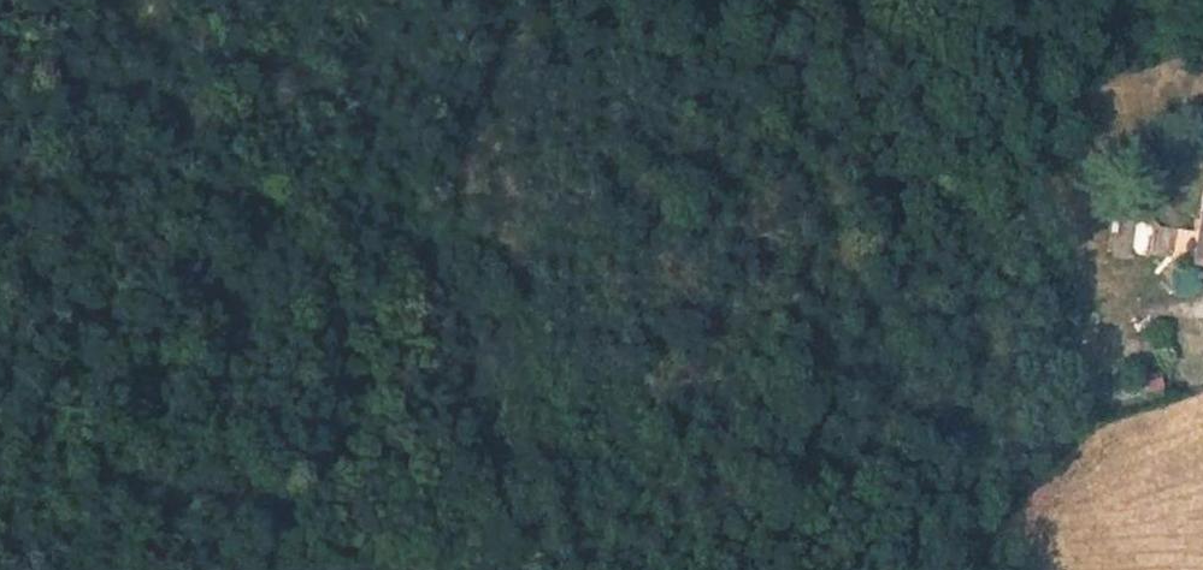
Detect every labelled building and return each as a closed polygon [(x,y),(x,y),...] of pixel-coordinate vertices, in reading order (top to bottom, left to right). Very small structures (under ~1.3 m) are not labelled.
[(1195,262),(1202,263),(1202,211),(1195,262)]
